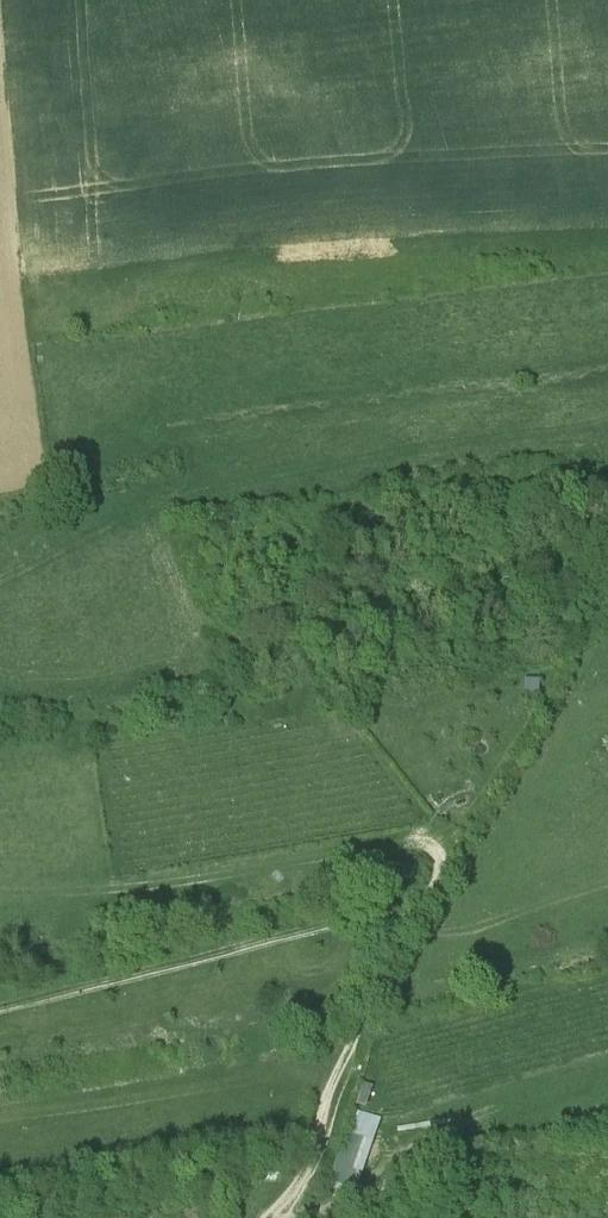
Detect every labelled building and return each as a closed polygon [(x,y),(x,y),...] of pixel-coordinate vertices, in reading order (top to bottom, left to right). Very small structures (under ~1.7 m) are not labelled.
[(351,1115),(323,1192),(349,1202),(377,1124),(351,1115)]
